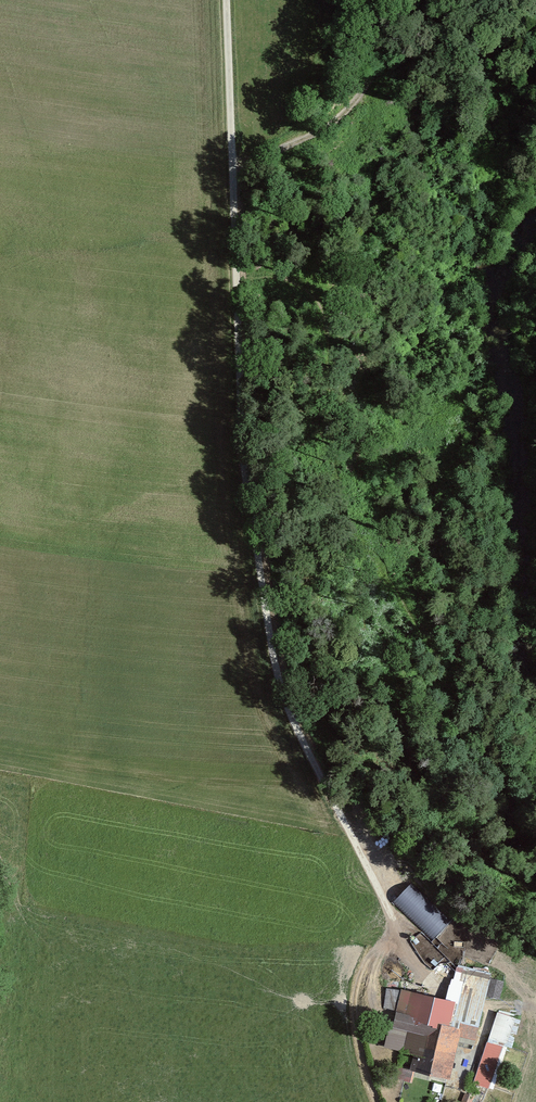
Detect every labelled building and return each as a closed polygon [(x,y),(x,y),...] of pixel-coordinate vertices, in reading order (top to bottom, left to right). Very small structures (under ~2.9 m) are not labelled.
[(413,881),(394,901),(434,939),(453,919),(413,881)] [(447,1002),(398,991),(390,1026),(414,1032),(406,1069),(444,1078),(456,1027),(442,1023),(447,1002)] [(503,1043),(514,1046),(522,1017),(496,1010),(476,1083),(492,1087),(503,1043)] [(468,1101),(471,1101),(473,1094),(466,1092),(463,1101),(468,1101)]
